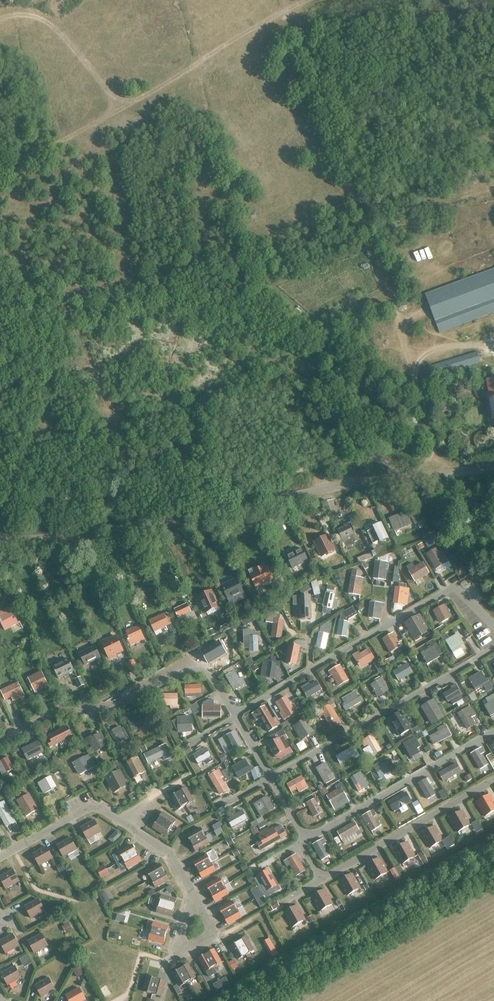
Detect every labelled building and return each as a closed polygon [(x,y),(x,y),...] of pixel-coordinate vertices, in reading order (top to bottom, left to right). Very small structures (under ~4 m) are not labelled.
[(427,295),(441,332),(493,312),(493,269),(427,295)] [(432,375),(481,361),(478,352),(429,366),(432,375)] [(406,526),(412,524),(407,512),(402,514),(402,515),(391,520),(395,529),(406,525),(406,526)] [(349,520),(354,531),(360,528),(355,517),(349,520)] [(379,526),(367,532),(370,536),(369,536),(371,538),(373,544),(380,541),(380,543),(389,539),(381,523),(378,524),(379,526)] [(352,532),(349,526),(339,531),(344,542),(351,539),(353,543),(358,540),(354,531),(352,532)] [(314,542),(321,556),(334,550),(327,536),(314,542)] [(301,549),(286,556),(292,569),(308,561),(302,548),(301,549)] [(435,569),(446,563),(439,552),(438,552),(436,549),(427,554),(435,569)] [(376,561),(374,578),(385,580),(387,563),(386,562),(387,555),(378,558),(378,561),(376,561)] [(415,581),(429,573),(422,563),(415,567),(412,563),(407,567),(409,571),(415,581)] [(256,573),(251,576),(256,587),(272,579),(267,568),(263,570),(262,567),(255,570),(256,573)] [(353,571),(349,593),(360,595),(363,578),(360,578),(361,572),(353,571)] [(287,587),(281,576),(276,579),(282,590),(287,587)] [(237,579),(222,587),(225,595),(228,599),(243,592),(237,579)] [(323,607),(331,609),(334,594),(333,594),(334,591),(332,591),(332,587),(327,586),(323,607)] [(407,589),(396,587),(393,603),(405,605),(407,589)] [(219,606),(212,591),(198,597),(205,612),(219,606)] [(309,595),(294,597),(294,603),(300,602),(301,617),(311,617),(309,595)] [(380,619),(382,603),(371,602),(369,618),(380,619)] [(189,622),(197,619),(191,606),(188,607),(187,604),(175,610),(179,618),(186,615),(189,622)] [(442,622),(451,617),(444,604),(433,610),(436,615),(437,615),(442,622)] [(0,612),(0,620),(5,629),(18,623),(15,617),(14,618),(9,607),(0,612)] [(349,619),(357,615),(353,607),(342,613),(345,618),(340,617),(337,635),(346,636),(349,619)] [(274,622),(272,636),(280,638),(283,620),(279,620),(280,615),(268,613),(267,621),(274,622)] [(161,629),(169,625),(164,614),(149,621),(156,636),(162,633),(161,629)] [(410,633),(412,636),(426,627),(419,616),(405,624),(409,630),(405,632),(407,635),(410,633)] [(325,649),(329,632),(330,632),(332,624),(329,621),(321,627),(316,647),(325,649)] [(131,646),(144,639),(138,626),(126,632),(127,634),(124,636),(126,641),(128,640),(131,646)] [(244,637),(249,637),(249,651),(258,651),(257,633),(253,633),(253,630),(243,631),(244,637)] [(401,646),(404,645),(402,641),(399,643),(393,633),(383,639),(391,652),(401,647),(401,646)] [(452,651),(453,653),(461,648),(460,646),(464,644),(458,634),(446,641),(452,651)] [(111,658),(116,655),(116,654),(123,651),(119,644),(120,643),(117,636),(110,639),(111,640),(103,644),(106,650),(107,650),(111,658)] [(208,664),(226,653),(218,641),(201,651),(208,664)] [(296,666),(300,647),(292,645),(291,648),(288,647),(288,650),(285,649),(280,653),(281,654),(287,655),(285,662),(288,662),(288,664),(296,666)] [(96,660),(98,664),(102,662),(95,646),(90,649),(90,648),(79,654),(85,665),(96,660)] [(427,664),(439,657),(434,647),(422,654),(427,664)] [(369,649),(367,650),(360,654),(359,652),(354,655),(361,666),(374,658),(369,649)] [(58,679),(74,671),(69,659),(67,660),(52,667),(58,679)] [(139,670),(134,659),(127,663),(132,673),(139,670)] [(263,676),(266,677),(274,678),(276,664),(279,665),(279,662),(266,660),(263,676)] [(412,673),(407,664),(402,667),(401,665),(398,667),(399,669),(394,672),(398,680),(412,673)] [(329,672),(331,676),(332,675),(338,686),(348,680),(340,666),(329,672)] [(239,679),(234,670),(232,667),(223,672),(234,691),(246,684),(242,678),(239,679)] [(48,686),(41,672),(26,679),(29,687),(32,686),(35,692),(44,688),(45,691),(50,689),(48,686)] [(486,680),(481,672),(470,678),(473,684),(476,690),(484,685),(487,691),(493,688),(488,679),(486,680)] [(80,677),(75,680),(79,688),(84,685),(80,677)] [(371,685),(377,696),(388,690),(382,679),(381,679),(380,677),(374,681),(375,683),(371,685)] [(307,684),(301,688),(308,698),(321,690),(316,681),(308,686),(307,684)] [(1,691),(5,699),(12,696),(14,701),(24,696),(18,683),(1,691)] [(443,694),(448,702),(461,694),(455,684),(450,687),(452,689),(443,694)] [(201,685),(185,686),(185,697),(202,697),(201,685)] [(348,709),(360,702),(355,692),(342,699),(348,709)] [(178,705),(177,694),(163,694),(163,706),(170,706),(170,708),(179,708),(179,705),(178,705)] [(280,713),(284,719),(295,713),(286,699),(279,703),(284,711),(280,713)] [(208,700),(203,702),(203,706),(203,717),(218,717),(218,706),(214,706),(214,700),(208,700)] [(439,710),(433,700),(422,707),(430,721),(437,717),(434,713),(439,710)] [(491,717),(493,716),(493,700),(485,705),(490,716),(491,717)] [(324,715),(332,728),(341,723),(329,704),(320,710),(321,711),(317,713),(319,717),(324,715)] [(465,709),(458,714),(467,729),(475,724),(471,718),(475,715),(470,706),(465,709)] [(257,712),(269,732),(277,727),(265,707),(257,712)] [(154,722),(150,712),(128,722),(133,732),(154,722)] [(401,712),(390,718),(400,736),(411,729),(401,712)] [(183,732),(192,731),(190,717),(178,718),(179,732),(183,732)] [(302,739),(314,732),(306,719),(294,727),(302,739)] [(439,732),(429,737),(433,744),(451,735),(446,725),(437,729),(439,732)] [(66,739),(72,736),(67,726),(48,736),(50,741),(47,742),(50,748),(59,743),(61,745),(68,742),(66,739)] [(110,732),(117,744),(128,738),(123,728),(121,729),(120,727),(110,732)] [(273,742),(268,744),(275,756),(290,747),(283,736),(286,735),(283,729),(270,737),(273,742)] [(101,734),(94,737),(96,740),(91,743),(96,751),(106,745),(101,736),(102,735),(101,734)] [(230,734),(219,740),(221,745),(224,743),(228,751),(237,746),(230,734)] [(372,736),(361,742),(364,747),(368,745),(369,746),(363,750),(367,757),(373,753),(380,749),(372,736)] [(415,737),(404,743),(412,757),(419,753),(415,746),(419,744),(415,737)] [(39,741),(23,749),(28,760),(45,752),(39,741)] [(172,757),(165,744),(159,747),(144,754),(148,763),(163,756),(165,760),(172,757)] [(354,759),(359,756),(354,746),(336,757),(340,764),(353,756),(354,759)] [(206,748),(193,755),(198,764),(207,759),(209,762),(213,760),(206,748)] [(484,753),(481,748),(471,754),(480,769),(488,765),(481,754),(484,753)] [(73,763),(80,775),(96,766),(89,754),(84,757),(73,763)] [(19,765),(17,762),(12,765),(7,757),(0,761),(0,771),(2,775),(19,765)] [(374,769),(372,770),(377,779),(390,772),(388,767),(393,764),(390,760),(389,757),(373,767),(374,769)] [(137,759),(124,766),(132,780),(145,773),(137,759)] [(251,770),(245,760),(232,767),(238,778),(251,770)] [(317,768),(326,784),(335,778),(325,763),(317,768)] [(461,771),(457,763),(439,774),(443,781),(461,771)] [(119,770),(107,777),(113,789),(122,784),(124,787),(127,786),(119,770)] [(220,778),(222,777),(219,770),(216,772),(215,770),(208,774),(220,794),(227,790),(220,778)] [(356,780),(361,790),(368,787),(360,773),(351,778),(353,782),(356,780)] [(56,787),(50,777),(38,783),(44,794),(56,787)] [(297,789),(299,792),(308,788),(306,784),(309,782),(306,777),(303,778),(302,777),(287,785),(291,792),(297,789)] [(429,784),(431,783),(428,778),(419,784),(428,799),(435,794),(429,784)] [(185,806),(194,801),(186,788),(178,792),(185,806)] [(333,806),(347,798),(341,788),(327,796),(333,806)] [(185,806),(178,792),(170,797),(177,810),(185,806)] [(411,802),(406,793),(390,802),(396,811),(411,802)] [(29,794),(17,801),(26,817),(38,810),(29,794)] [(312,800),(307,803),(314,816),(322,812),(317,804),(320,802),(317,798),(315,794),(311,797),(312,800)] [(493,811),(493,802),(490,794),(476,802),(485,816),(493,811)] [(267,797),(254,804),(261,816),(274,809),(267,797)] [(1,816),(7,827),(13,823),(10,817),(12,816),(4,801),(0,804),(0,817),(1,816)] [(378,820),(376,820),(373,817),(376,815),(373,810),(362,816),(371,832),(379,827),(381,825),(378,820)] [(457,832),(470,825),(462,810),(449,818),(457,832)] [(247,819),(242,811),(227,819),(232,828),(247,819)] [(163,812),(158,820),(171,829),(176,821),(163,812)] [(87,840),(101,832),(94,820),(81,828),(87,840)] [(171,829),(158,820),(153,828),(165,836),(171,829)] [(337,832),(342,840),(355,832),(357,835),(364,832),(361,827),(358,828),(355,822),(337,832)] [(259,836),(261,841),(257,843),(261,850),(274,843),(287,835),(281,826),(274,830),(273,828),(270,830),(268,828),(259,833),(260,835),(259,836)] [(430,848),(443,840),(434,826),(421,834),(430,848)] [(200,828),(192,833),(187,835),(191,844),(205,836),(200,828)] [(191,844),(192,845),(196,852),(209,844),(205,836),(191,844)] [(63,857),(77,850),(70,838),(57,845),(63,857)] [(326,844),(323,839),(313,845),(322,860),(329,856),(323,845),(326,844)] [(402,864),(415,856),(407,842),(394,849),(402,864)] [(123,861),(136,853),(132,845),(118,852),(123,861)] [(39,866),(53,859),(46,847),(33,854),(39,866)] [(428,861),(422,851),(417,854),(423,864),(428,861)] [(136,853),(123,861),(128,869),(141,861),(136,853)] [(198,870),(211,863),(207,855),(193,862),(198,870)] [(305,871),(296,855),(284,861),(287,867),(290,865),(296,875),(305,871)] [(374,880),(388,872),(379,858),(366,865),(374,880)] [(211,863),(198,870),(202,878),(216,871),(211,863)] [(151,880),(165,872),(160,864),(147,872),(151,880)] [(101,878),(109,874),(104,865),(96,869),(101,878)] [(401,879),(394,868),(389,871),(396,882),(401,879)] [(19,882),(13,870),(0,877),(0,879),(6,889),(19,882)] [(259,876),(263,882),(260,883),(263,888),(265,886),(267,890),(276,885),(268,871),(259,876)] [(165,872),(151,880),(156,888),(169,880),(165,872)] [(347,895),(360,888),(352,873),(339,881),(347,895)] [(211,894),(224,886),(219,878),(206,886),(211,894)] [(224,886),(211,894),(215,902),(228,894),(224,886)] [(319,911),(333,904),(324,889),(311,897),(319,911)] [(162,895),(159,904),(174,908),(176,899),(162,895)] [(31,919),(45,911),(38,899),(25,907),(31,919)] [(224,917),(237,909),(232,901),(219,909),(224,917)] [(270,904),(273,910),(280,907),(276,901),(270,904)] [(174,908),(159,904),(157,913),(171,917),(174,908)] [(292,927),(305,920),(297,905),(284,913),(292,927)] [(237,909),(224,917),(228,925),(241,917),(237,909)] [(154,922),(151,931),(166,936),(169,927),(154,922)] [(166,936),(151,931),(149,940),(163,944),(166,936)] [(19,946),(13,934),(0,941),(0,943),(6,954),(19,946)] [(34,953),(48,946),(41,934),(28,941),(34,953)] [(238,942),(246,955),(254,950),(247,937),(238,942)] [(246,955),(238,942),(230,946),(238,959),(246,955)] [(206,954),(214,967),(222,963),(214,950),(206,954)] [(214,967),(206,954),(198,959),(206,972),(214,967)] [(196,978),(192,971),(188,964),(180,969),(188,982),(196,978)] [(8,986),(21,978),(15,966),(1,974),(8,986)] [(188,982),(180,969),(172,973),(179,987),(188,982)] [(144,991),(152,994),(157,979),(148,977),(144,991)] [(42,998),(55,990),(48,978),(35,986),(42,998)] [(157,979),(152,994),(161,997),(166,982),(157,979)] [(86,1000),(79,988),(66,996),(69,1000),(84,1000),(86,1000)]
